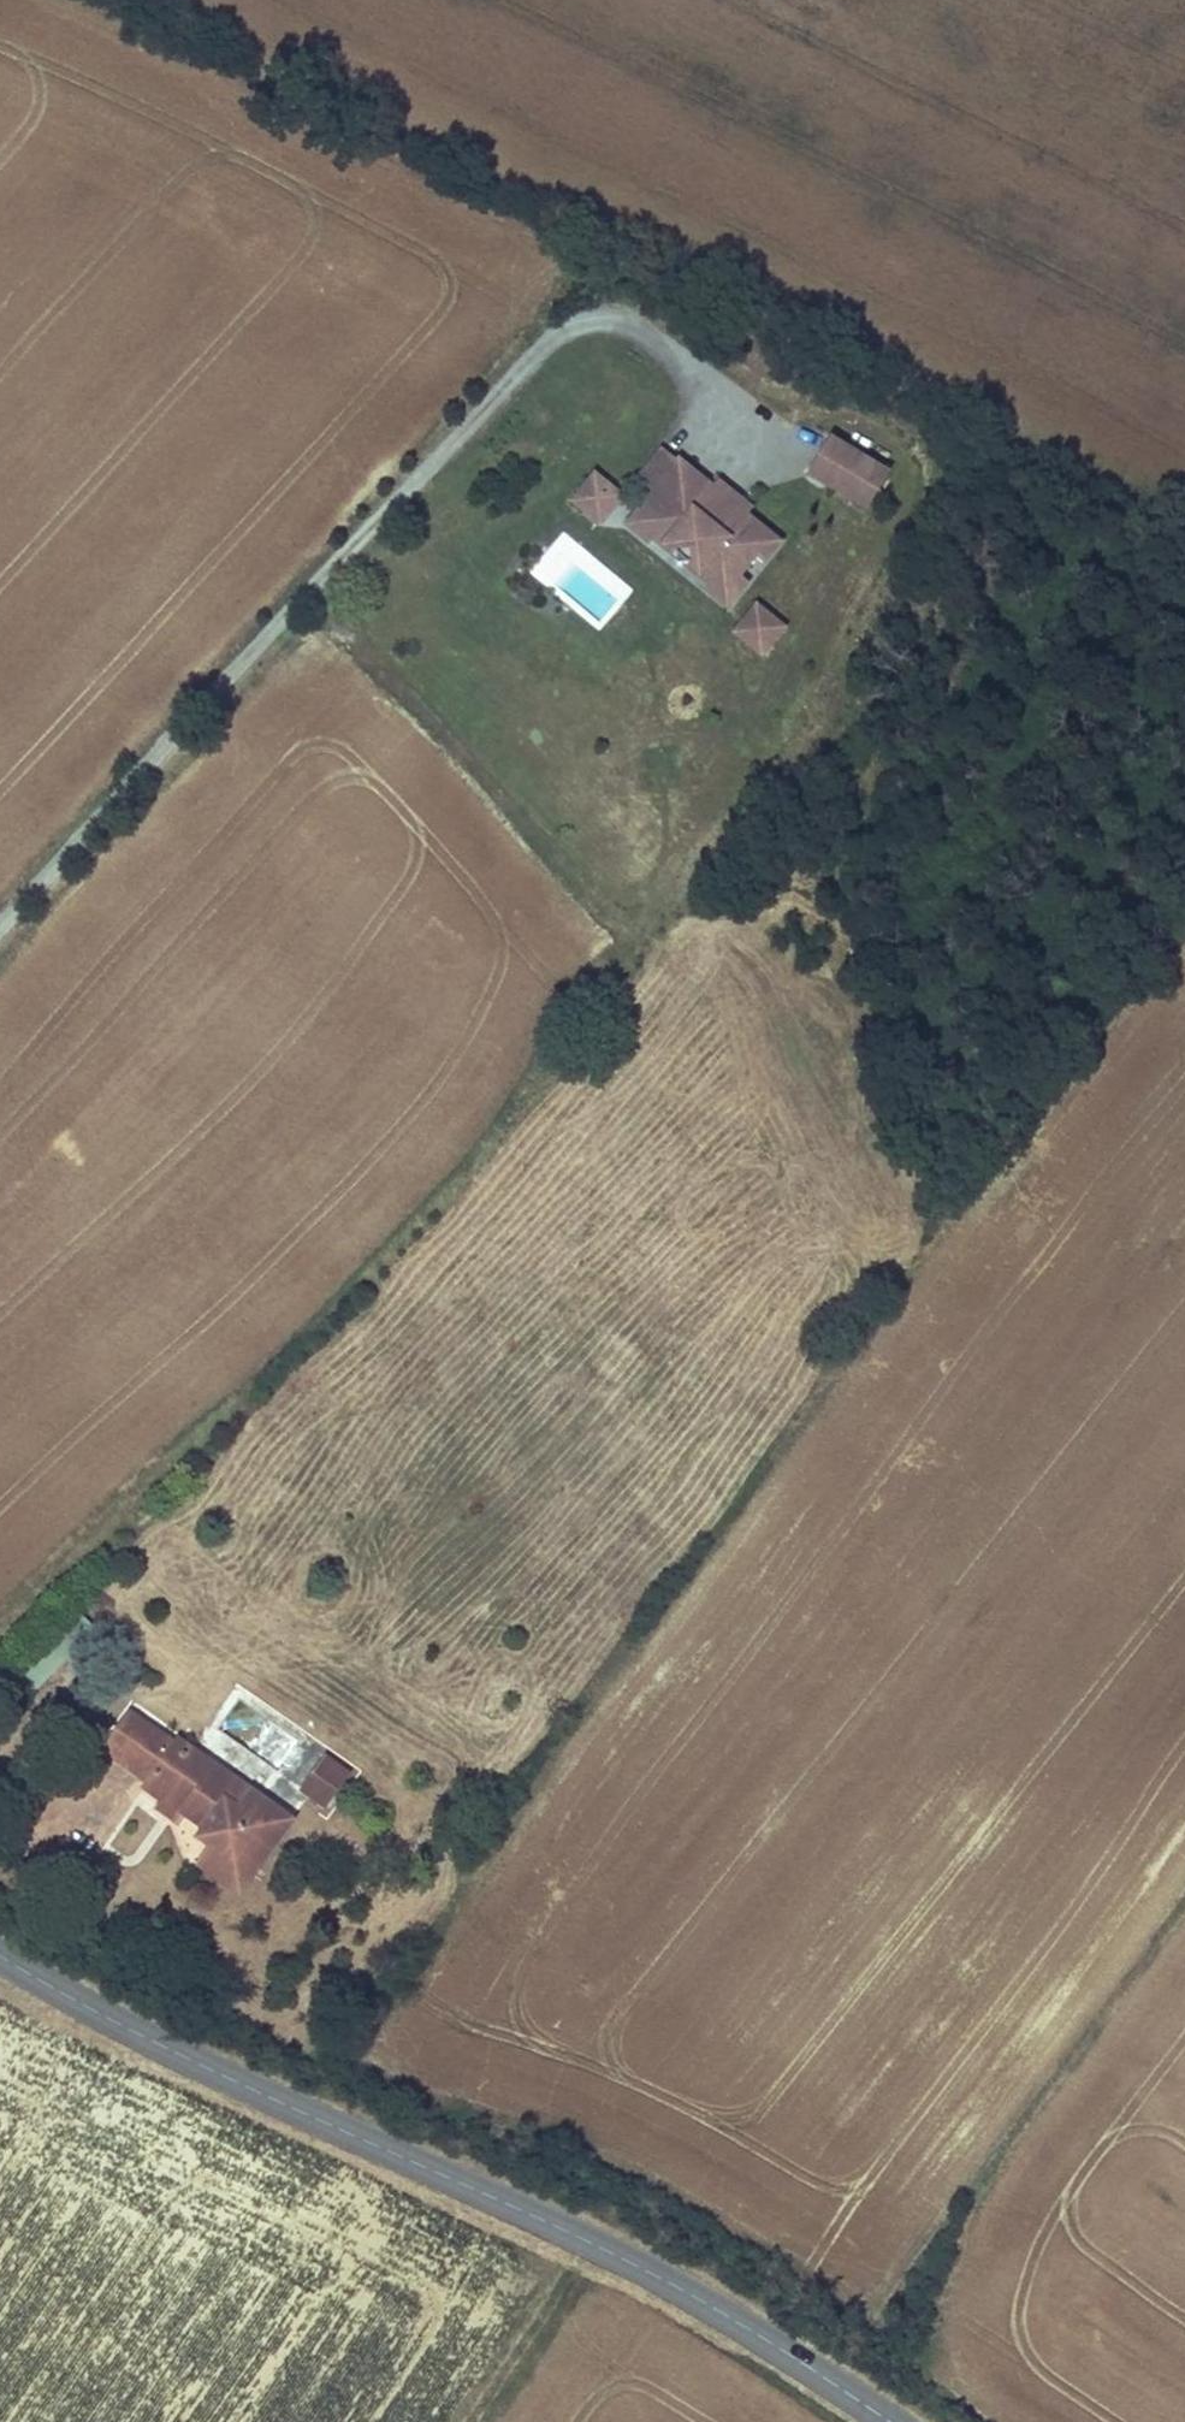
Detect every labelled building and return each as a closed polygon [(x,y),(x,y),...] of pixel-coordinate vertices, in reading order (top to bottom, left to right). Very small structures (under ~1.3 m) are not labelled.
[(889,468),(834,434),(808,476),(863,510),(889,468)] [(704,591),(730,612),(787,542),(751,513),(756,506),(721,478),(716,484),(681,456),(679,459),(663,446),(637,478),(653,491),(625,526),(650,546),(654,541),(708,585),(704,591)] [(627,495),(597,470),(571,502),(601,527),(627,495)] [(789,628),(757,602),(732,633),(764,659),(789,628)] [(239,1893),(291,1820),(177,1739),(174,1744),(130,1713),(104,1749),(149,1781),(145,1788),(163,1801),(182,1814),(184,1812),(205,1827),(198,1837),(213,1847),(200,1865),(239,1893)] [(325,1758),(302,1790),(324,1805),(347,1773),(325,1758)] [(182,1814),(163,1801),(158,1808),(177,1822),(182,1814)] [(43,1876),(33,1891),(43,1898),(53,1882),(43,1876)]
